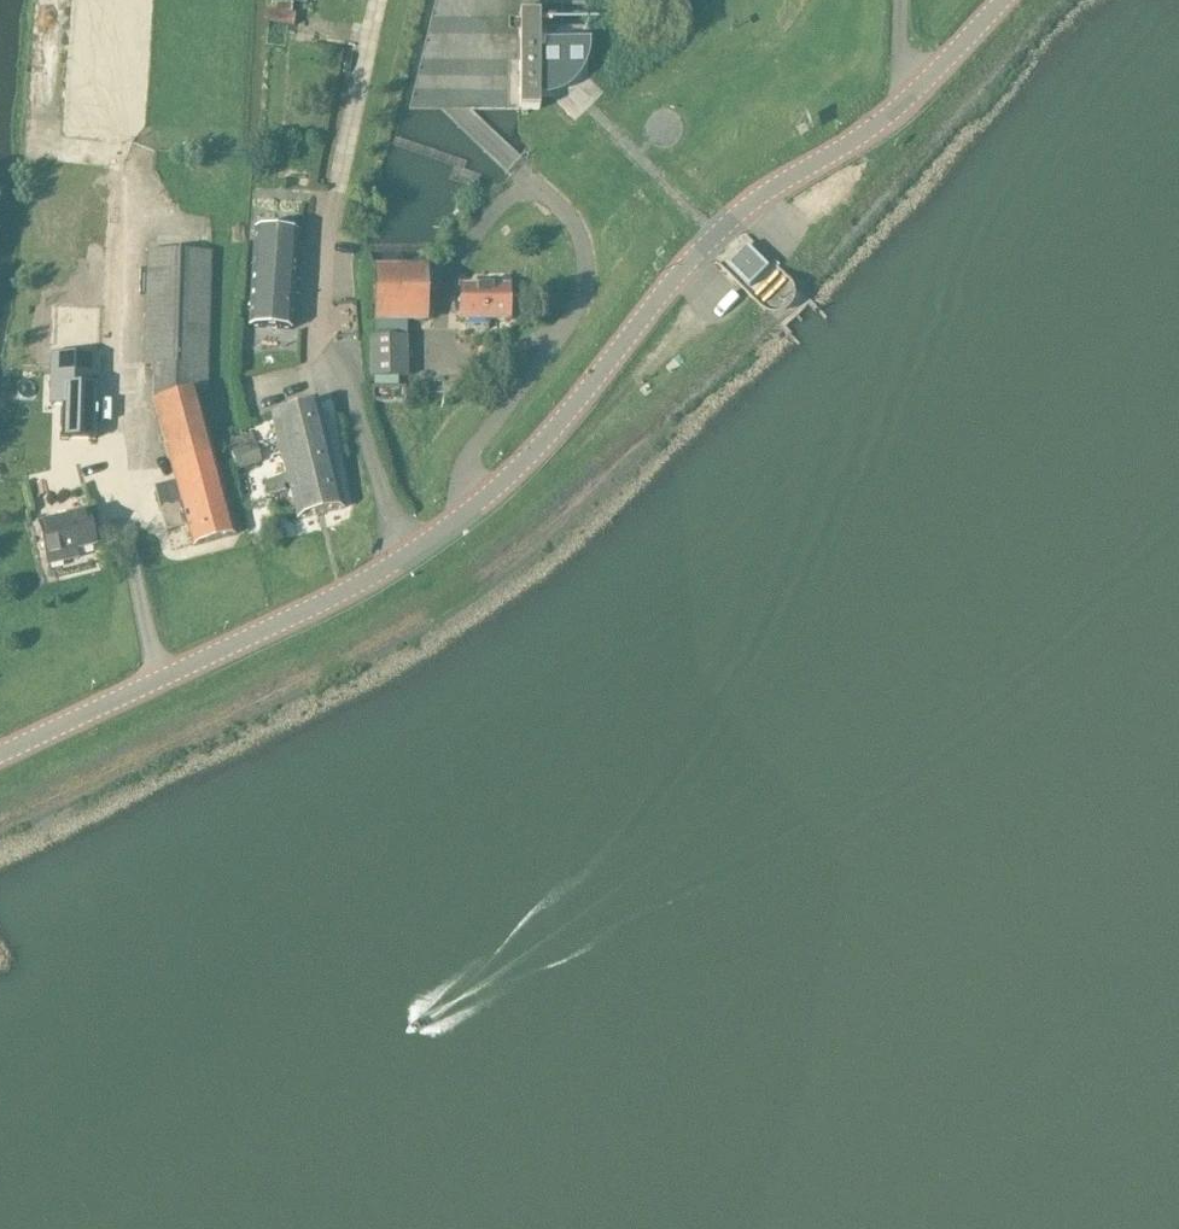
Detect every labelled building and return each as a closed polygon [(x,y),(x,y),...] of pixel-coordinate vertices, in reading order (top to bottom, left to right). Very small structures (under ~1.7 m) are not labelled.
[(518,111),(539,111),(539,103),(539,96),(554,92),(562,89),(569,85),(573,80),(577,75),(581,70),(583,64),(586,57),(586,47),(539,48),(539,27),(539,1),(539,0),(435,0),(408,111),(440,110),(455,110),(469,110),(518,111)] [(293,331),(299,233),(254,230),(248,329),(293,331)] [(770,268),(748,246),(728,266),(750,288),(770,268)] [(155,368),(154,403),(176,483),(155,488),(160,508),(166,531),(187,526),(193,547),(235,535),(196,392),(206,392),(211,254),(148,252),(144,367),(155,368)] [(374,270),(374,338),(367,338),(367,377),(404,377),(404,321),(423,321),(423,270),(374,270)] [(508,322),(508,290),(461,289),(461,321),(508,322)] [(50,356),(49,387),(66,387),(98,388),(98,357),(50,356)] [(370,386),(370,403),(370,404),(407,404),(407,386),(370,386)] [(97,440),(98,388),(66,387),(65,408),(65,440),(97,440)] [(296,521),(343,509),(318,407),(271,418),(286,477),(266,482),(270,497),(289,492),(296,521)] [(236,471),(261,462),(250,428),(221,438),(227,457),(231,456),(236,471)] [(48,568),(70,562),(68,555),(95,548),(87,515),(38,528),(48,568)]
